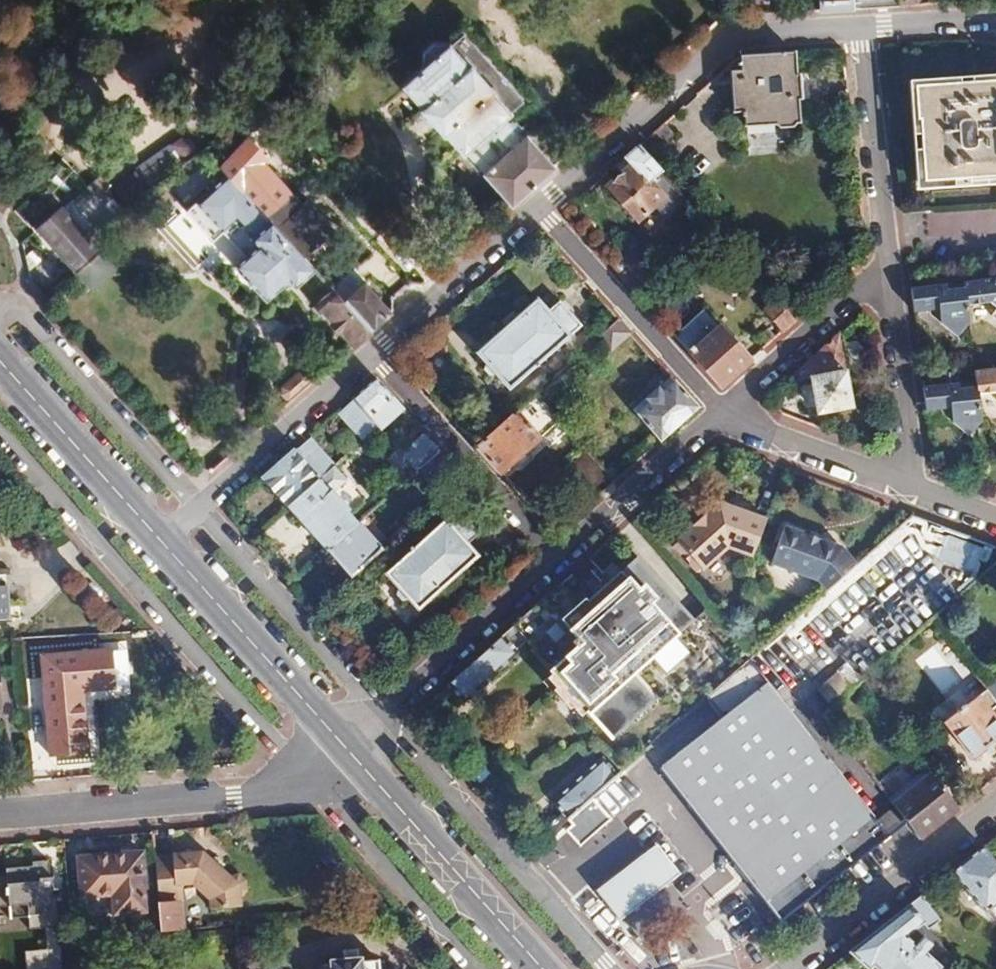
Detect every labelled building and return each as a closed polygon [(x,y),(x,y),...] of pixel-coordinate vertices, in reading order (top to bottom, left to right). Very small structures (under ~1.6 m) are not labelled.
[(417,64),(396,83),(416,106),(413,108),(437,134),(439,132),(458,154),(463,150),(510,203),(554,164),(524,130),(517,136),(499,115),(508,107),(489,87),(491,84),(468,57),(465,59),(445,37),(443,39),(441,37),(428,36),(415,47),(415,62),(417,64)] [(734,57),(736,73),(739,115),(740,129),(771,128),(773,132),(789,131),(792,126),(796,126),(794,103),(797,103),(795,77),(792,77),(790,53),(734,57)] [(736,73),(724,74),(727,115),(739,115),(736,73)] [(911,89),(911,122),(915,122),(916,182),(995,178),(995,86),(911,89)] [(664,119),(645,136),(656,149),(675,131),(664,119)] [(223,163),(227,168),(269,215),(293,193),(264,160),(269,155),(251,133),(225,161),(223,163)] [(631,167),(610,186),(637,219),(654,204),(667,219),(686,201),(658,168),(637,144),(622,157),(631,167)] [(211,236),(220,229),(240,252),(231,260),(262,297),(286,276),(293,284),(314,266),(302,253),(269,215),(227,168),(184,206),(211,236)] [(59,205),(36,226),(75,269),(106,240),(95,227),(87,234),(61,204),(59,205)] [(62,278),(55,249),(29,256),(36,285),(62,278)] [(639,259),(620,276),(642,300),(661,283),(639,259)] [(962,289),(965,307),(984,304),(994,312),(990,318),(995,322),(995,277),(961,281),(962,289)] [(352,279),(337,293),(368,328),(388,310),(364,282),(359,287),(352,279)] [(961,281),(944,283),(945,291),(962,289),(961,281)] [(944,283),(907,287),(910,311),(937,308),(946,315),(939,323),(955,336),(967,322),(965,307),(962,289),(945,291),(944,283)] [(330,318),(327,321),(337,331),(341,330),(352,343),(368,328),(337,293),(336,291),(319,305),(330,318)] [(545,311),(535,299),(473,353),(506,389),(579,325),(556,301),(545,311)] [(773,301),(760,312),(778,334),(783,331),(792,323),(773,301)] [(704,309),(673,335),(719,387),(749,360),(704,309)] [(838,334),(807,362),(818,414),(851,407),(838,334)] [(975,385),(976,392),(993,391),(995,394),(995,365),(973,367),(974,378),(975,385)] [(296,374),(283,386),(281,396),(286,402),(306,384),(311,380),(305,374),(296,374)] [(696,408),(669,377),(632,410),(659,441),(696,408)] [(974,378),(956,380),(957,387),(975,385),(974,378)] [(373,379),(351,399),(377,427),(380,430),(401,411),(373,379)] [(919,385),(921,400),(922,406),(948,405),(955,412),(951,419),(969,433),(979,419),(976,392),(975,385),(957,387),(956,380),(919,385)] [(556,421),(532,394),(474,446),(498,472),(556,421)] [(351,399),(337,411),(362,440),(377,427),(351,399)] [(424,436),(418,442),(418,448),(423,454),(433,446),(424,436)] [(307,438),(262,478),(287,506),(332,467),(307,438)] [(344,482),(332,467),(287,506),(327,551),(355,527),(344,515),(347,513),(330,494),(344,482)] [(750,557),(765,519),(717,502),(675,540),(702,570),(726,547),(750,557)] [(480,535),(456,509),(384,573),(398,589),(395,595),(402,600),(408,600),(417,610),(444,586),(451,589),(461,580),(461,570),(477,556),(468,546),(480,535)] [(861,555),(869,564),(905,532),(898,523),(861,555)] [(844,572),(855,562),(839,547),(783,526),(770,564),(816,581),(824,590),(844,572)] [(377,551),(355,527),(327,551),(349,576),(377,551)] [(978,571),(983,546),(937,536),(932,561),(978,571)] [(532,649),(529,652),(546,671),(545,672),(583,715),(584,714),(606,739),(650,701),(632,677),(693,622),(637,557),(582,605),(585,609),(547,644),(522,616),(445,685),(460,701),(515,652),(511,648),(521,638),(532,649)] [(11,620),(8,586),(0,587),(0,620),(11,620)] [(915,660),(942,694),(960,680),(933,646),(915,660)] [(112,650),(43,656),(50,756),(89,753),(86,690),(115,687),(112,650)] [(717,720),(655,771),(684,807),(737,873),(777,923),(882,840),(824,763),(829,759),(822,752),(821,753),(806,733),(801,736),(750,670),(760,662),(752,654),(750,656),(701,699),(717,720)] [(825,702),(856,678),(843,662),(812,687),(825,702)] [(987,694),(995,705),(995,688),(987,694)] [(975,698),(941,724),(969,759),(995,738),(995,725),(975,698)] [(829,759),(824,763),(882,840),(904,823),(898,816),(838,740),(822,752),(829,759)] [(618,775),(600,758),(549,802),(560,815),(543,831),(549,838),(567,822),(567,821),(618,775)] [(914,783),(896,797),(906,809),(898,816),(904,823),(917,839),(955,809),(936,785),(924,794),(914,783)] [(573,829),(567,822),(549,838),(555,845),(573,829)] [(949,871),(982,913),(986,910),(995,922),(995,867),(980,847),(949,871)] [(203,851),(171,853),(173,883),(191,882),(210,899),(211,911),(243,908),(241,898),(245,896),(249,890),(248,881),(243,873),(234,873),(232,876),(203,851)] [(171,853),(155,854),(159,896),(166,895),(167,903),(175,903),(173,883),(171,853)] [(144,855),(81,859),(84,898),(116,897),(118,917),(150,914),(144,855)] [(28,916),(29,928),(31,928),(45,927),(45,933),(46,948),(25,950),(27,968),(63,968),(62,949),(58,949),(57,936),(53,936),(53,930),(60,929),(56,899),(51,899),(51,893),(56,892),(55,878),(51,878),(50,862),(36,862),(37,865),(8,867),(9,873),(0,874),(0,904),(10,904),(11,916),(28,916)] [(166,895),(159,896),(162,932),(182,931),(179,902),(175,903),(167,903),(166,895)] [(917,896),(907,904),(926,928),(936,920),(917,896)] [(847,952),(860,968),(936,968),(939,966),(909,944),(928,930),(926,928),(907,904),(847,952)] [(378,961),(334,963),(334,968),(379,968),(378,961)]
